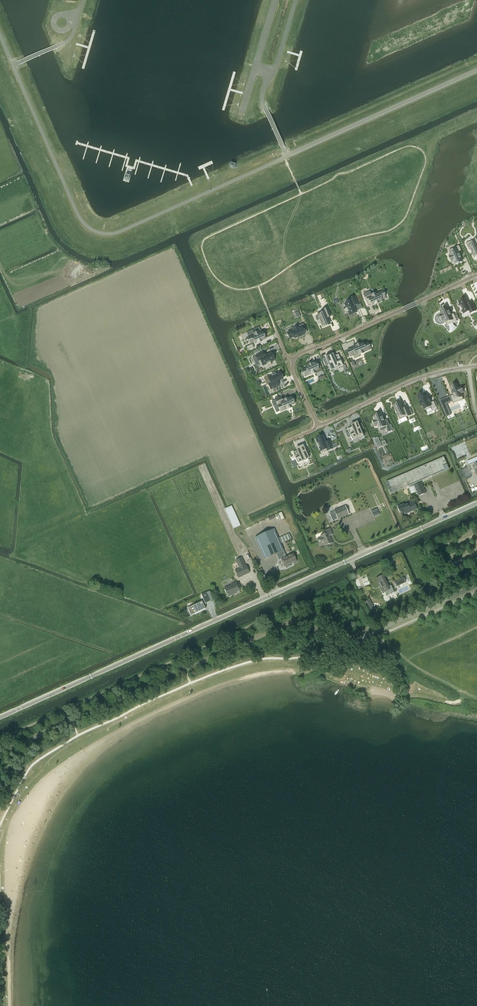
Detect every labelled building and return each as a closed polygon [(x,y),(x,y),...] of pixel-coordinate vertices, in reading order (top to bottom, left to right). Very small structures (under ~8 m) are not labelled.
[(466,243),(469,250),(471,249),(473,254),(473,253),(474,257),(476,256),(476,240),(475,240),(475,239),(466,243)] [(459,245),(449,250),(452,256),(450,257),(452,262),(454,261),(456,264),(462,261),(461,258),(460,255),(463,253),(459,245)] [(364,297),(368,306),(371,305),(375,304),(379,302),(378,302),(381,301),(380,299),(384,297),(384,296),(385,296),(383,292),(382,293),(382,292),(375,295),(375,294),(372,296),(371,294),(364,297)] [(346,308),(343,309),(345,313),(348,312),(350,315),(352,314),(355,313),(356,312),(356,311),(354,306),(357,304),(354,297),(349,299),(350,302),(345,304),(346,308)] [(461,301),(459,302),(461,306),(460,306),(462,310),(464,313),(470,311),(471,313),(476,311),(472,303),(468,305),(468,303),(466,299),(464,300),(461,301)] [(440,315),(437,317),(439,322),(443,320),(445,320),(447,326),(457,321),(454,313),(451,315),(449,312),(447,308),(441,311),(442,315),(440,315)] [(328,309),(317,314),(318,316),(320,320),(317,321),(319,325),(321,324),(323,327),(325,326),(328,325),(330,324),(327,318),(331,316),(328,309)] [(294,330),(287,333),(290,338),(294,336),(295,338),(297,337),(297,338),(301,336),(301,335),(304,334),(307,332),(305,326),(304,327),(298,329),(297,326),(293,328),(294,330)] [(254,335),(248,338),(250,343),(254,342),(255,343),(257,342),(258,343),(261,341),(261,340),(264,339),(262,333),(258,334),(258,333),(254,334),(254,335)] [(353,348),(348,351),(350,356),(358,353),(359,354),(363,353),(363,352),(369,349),(367,344),(363,346),(362,344),(360,345),(359,344),(356,346),(356,347),(353,348)] [(262,353),(256,356),(260,365),(260,366),(266,364),(267,367),(272,365),(270,362),(274,360),(273,358),(272,355),(271,354),(264,357),(262,353)] [(326,356),(325,357),(328,364),(329,364),(331,368),(337,366),(337,367),(342,365),(342,366),(343,365),(338,354),(333,357),(330,358),(329,356),(326,357),(326,356)] [(306,369),(302,371),(305,376),(311,373),(311,374),(315,372),(315,371),(321,368),(319,362),(315,363),(312,364),(308,366),(306,367),(306,369)] [(272,376),(268,378),(271,383),(268,384),(271,389),(278,386),(277,382),(282,379),(282,378),(281,375),(280,375),(279,373),(276,374),(275,372),(271,374),(272,376)] [(453,395),(450,396),(453,404),(463,399),(461,393),(463,393),(461,387),(459,388),(457,385),(450,388),(452,391),(451,391),(453,395)] [(423,393),(418,396),(421,402),(420,402),(422,406),(423,406),(425,410),(430,408),(431,410),(437,407),(434,401),(430,403),(428,399),(427,397),(425,397),(423,393)] [(280,397),(275,400),(280,411),(287,408),(287,409),(291,407),(290,406),(294,404),(291,398),(288,399),(287,399),(284,401),(282,402),(280,397)] [(396,405),(394,406),(395,409),(395,410),(397,414),(400,420),(410,415),(407,408),(404,410),(402,407),(401,403),(399,404),(396,405)] [(446,404),(442,405),(447,417),(451,415),(446,404)] [(374,422),(373,422),(375,426),(376,426),(378,426),(381,432),(387,429),(388,433),(392,431),(387,419),(384,420),(383,417),(381,414),(374,417),(376,420),(374,421),(374,422)] [(352,427),(347,429),(352,440),(353,439),(357,438),(357,440),(364,437),(363,435),(364,435),(358,421),(357,422),(351,424),(352,427)] [(318,439),(316,440),(317,443),(319,447),(322,453),(332,449),(329,442),(326,443),(324,441),(323,437),(321,437),(318,438),(318,439)] [(297,450),(293,453),(297,463),(298,463),(309,458),(306,452),(303,445),(302,445),(296,448),(297,450)] [(444,457),(386,482),(391,494),(449,469),(444,457)] [(468,461),(469,465),(472,471),(475,469),(476,471),(476,475),(476,457),(468,461)] [(411,493),(417,491),(419,496),(426,492),(421,482),(414,485),(414,486),(409,488),(411,493)] [(414,502),(404,506),(403,505),(398,507),(402,516),(405,515),(404,514),(417,509),(414,502)] [(240,525),(231,506),(225,509),(226,512),(233,529),(240,525)] [(334,511),(330,513),(333,521),(337,519),(338,519),(349,514),(345,506),(334,511)] [(333,534),(330,528),(325,530),(326,533),(321,536),(321,537),(317,539),(320,544),(324,543),(325,546),(333,542),(330,536),(333,534)] [(274,529),(254,537),(264,559),(282,552),(284,551),(281,544),(292,539),(289,533),(278,538),(274,529)] [(284,551),(282,552),(284,557),(282,558),(285,566),(296,561),(293,553),(286,556),(284,551)] [(239,568),(235,571),(238,578),(249,573),(246,566),(245,566),(241,558),(236,560),(239,568)] [(389,586),(383,575),(376,579),(383,593),(385,592),(387,595),(394,592),(391,585),(389,586)] [(403,577),(394,581),(396,586),(405,582),(403,577)] [(231,586),(224,588),(228,597),(236,593),(236,592),(240,591),(239,590),(241,589),(239,585),(237,585),(236,583),(231,585),(231,586)] [(201,595),(205,604),(211,601),(206,592),(201,595)] [(191,616),(205,609),(202,602),(187,608),(191,616)] [(371,603),(366,606),(369,612),(375,609),(371,603)]
